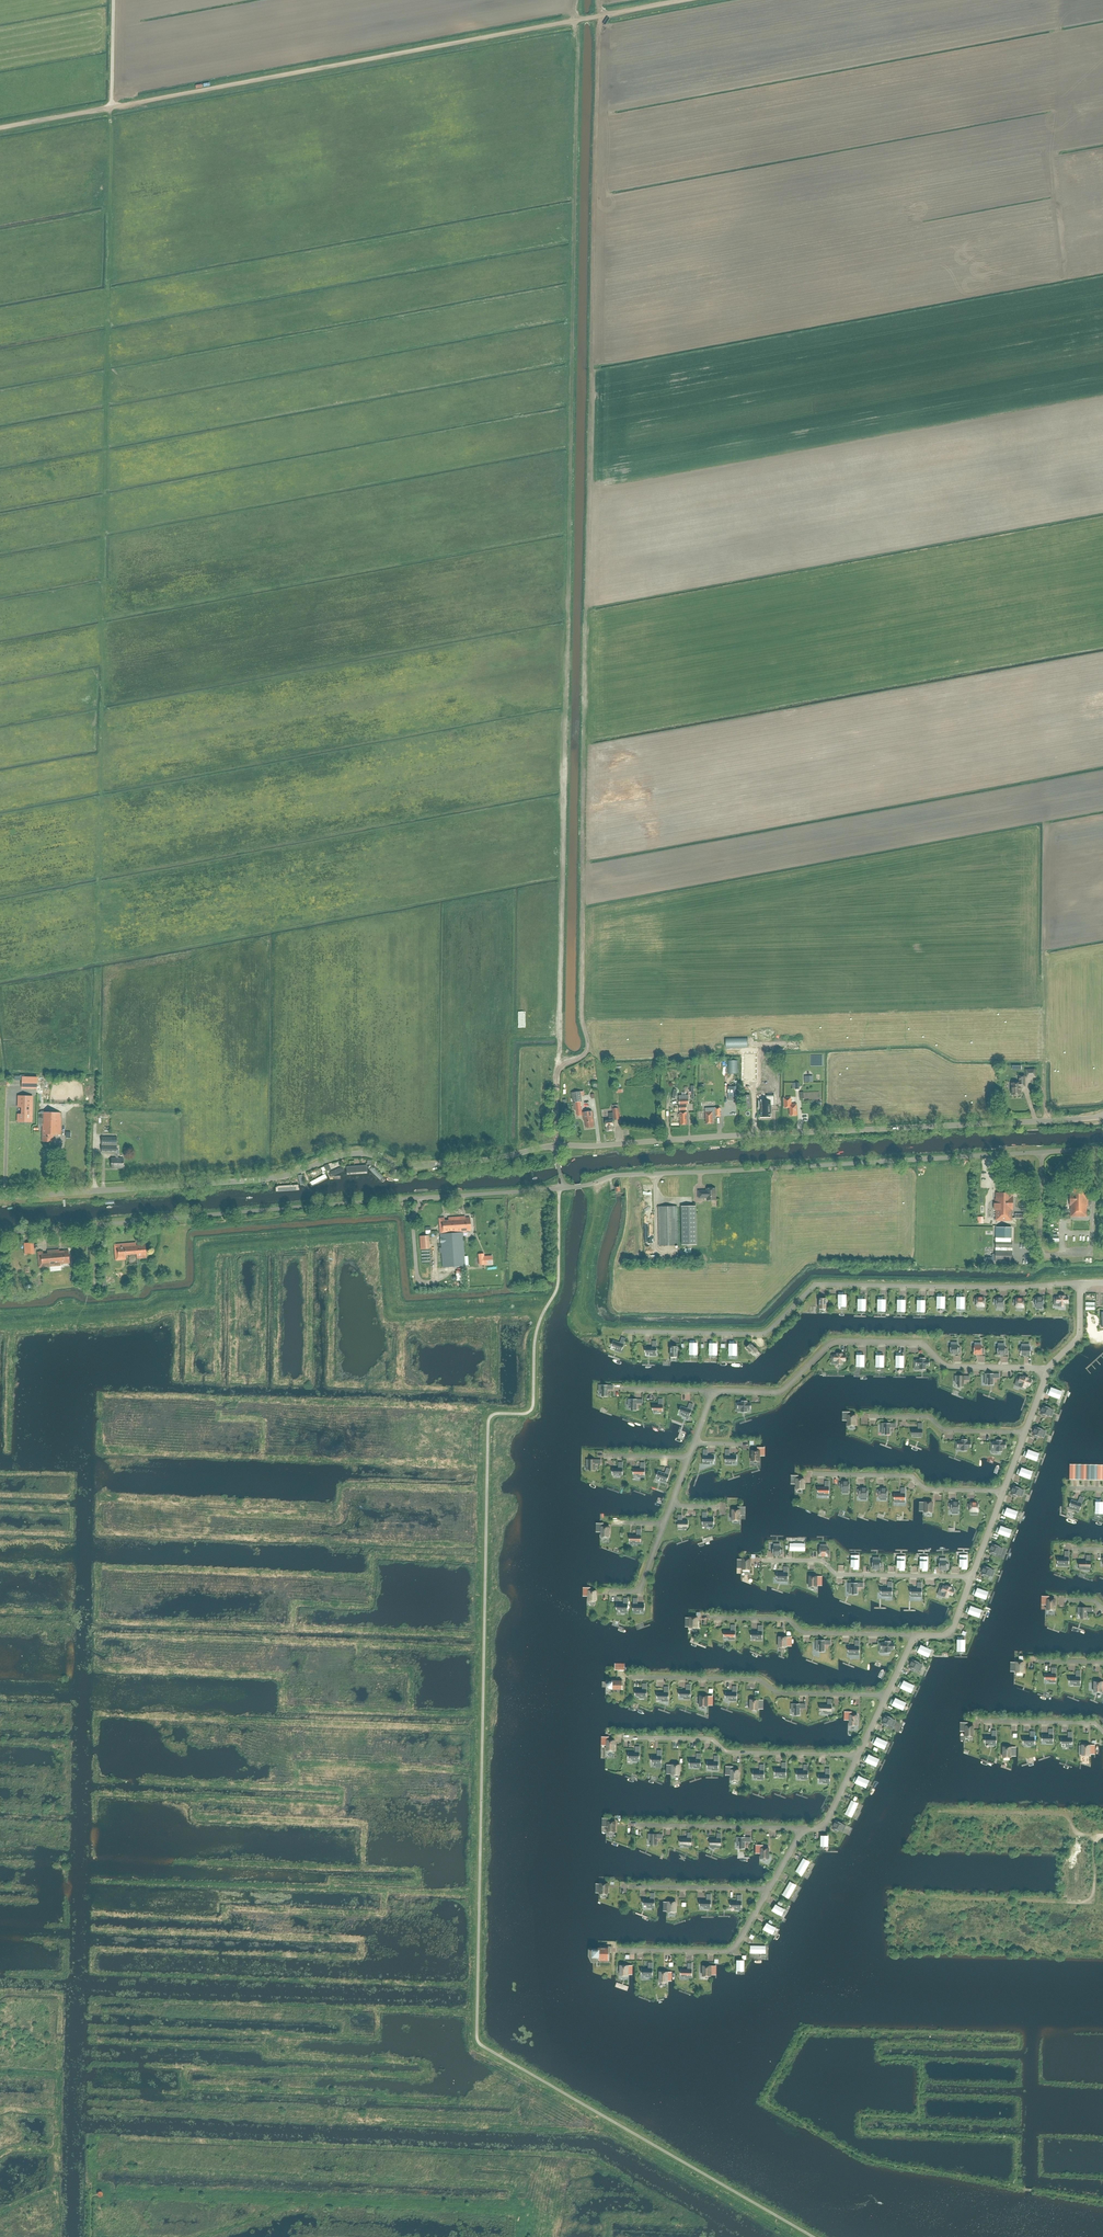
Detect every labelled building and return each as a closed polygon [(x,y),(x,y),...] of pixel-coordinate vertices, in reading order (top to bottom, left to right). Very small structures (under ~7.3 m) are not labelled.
[(1025,1069),(1026,1078),(1036,1078),(1035,1069),(1025,1069)] [(1012,1083),(1012,1095),(1021,1095),(1021,1088),(1022,1088),(1022,1087),(1025,1087),(1025,1075),(1018,1075),(1018,1083),(1012,1083)] [(36,1088),(37,1077),(24,1077),(23,1088),(36,1088)] [(571,1092),(574,1110),(576,1110),(576,1111),(581,1111),(580,1102),(582,1101),(581,1096),(584,1095),(584,1091),(571,1092)] [(689,1104),(688,1099),(688,1095),(679,1095),(679,1099),(679,1104),(689,1104)] [(751,1108),(750,1095),(742,1096),(743,1109),(751,1108)] [(24,1104),(18,1104),(18,1107),(21,1107),(21,1114),(18,1114),(18,1119),(31,1120),(32,1096),(24,1096),(24,1104)] [(776,1097),(759,1098),(760,1116),(771,1115),(771,1106),(775,1106),(776,1097)] [(789,1108),(790,1116),(797,1115),(796,1104),(790,1104),(790,1098),(784,1098),(784,1108),(789,1108)] [(612,1105),(613,1109),(614,1117),(609,1117),(609,1120),(604,1120),(605,1126),(606,1126),(607,1131),(614,1130),(613,1126),(615,1126),(614,1120),(620,1119),(618,1108),(618,1104),(612,1105)] [(705,1113),(705,1123),(713,1123),(712,1116),(716,1116),(720,1116),(719,1107),(705,1108),(705,1113)] [(586,1127),(594,1126),(592,1111),(582,1112),(583,1120),(585,1120),(586,1127)] [(43,1112),(39,1112),(38,1124),(43,1124),(42,1141),(52,1142),(53,1134),(60,1134),(60,1117),(61,1117),(62,1113),(43,1112)] [(116,1154),(116,1146),(117,1137),(101,1136),(101,1153),(116,1154)] [(111,1159),(110,1169),(123,1169),(123,1159),(111,1159)] [(367,1173),(367,1165),(347,1167),(347,1174),(367,1173)] [(367,1168),(382,1183),(386,1180),(371,1165),(367,1168)] [(343,1171),(342,1167),(329,1172),(331,1176),(343,1171)] [(328,1178),(326,1174),(309,1183),(312,1187),(328,1178)] [(698,1191),(698,1198),(707,1198),(707,1200),(716,1200),(715,1188),(706,1188),(706,1190),(698,1191)] [(1070,1216),(1071,1216),(1086,1217),(1086,1205),(1088,1205),(1088,1195),(1086,1195),(1086,1189),(1071,1189),(1071,1192),(1070,1192),(1070,1205),(1071,1205),(1070,1216)] [(996,1220),(1011,1221),(1011,1210),(1012,1210),(1012,1196),(1011,1196),(1011,1193),(996,1193),(996,1198),(995,1198),(995,1207),(996,1207),(996,1220)] [(677,1245),(677,1206),(658,1206),(659,1245),(677,1245)] [(696,1206),(681,1206),(682,1245),(697,1244),(696,1206)] [(439,1218),(442,1267),(465,1265),(462,1232),(466,1231),(466,1230),(470,1230),(469,1217),(463,1218),(463,1216),(439,1218)] [(1011,1227),(995,1227),(995,1249),(995,1252),(995,1262),(1012,1262),(1012,1251),(1012,1249),(1012,1242),(1011,1242),(1011,1227)] [(428,1235),(419,1236),(420,1249),(429,1248),(428,1235)] [(115,1244),(116,1260),(125,1259),(125,1255),(136,1254),(136,1256),(145,1256),(144,1243),(139,1243),(139,1245),(136,1245),(136,1242),(115,1244)] [(69,1263),(68,1250),(59,1251),(59,1250),(46,1251),(47,1254),(42,1254),(42,1251),(37,1252),(39,1266),(60,1265),(60,1263),(69,1263)] [(483,1265),(493,1264),(492,1256),(484,1256),(484,1253),(478,1254),(479,1265),(483,1265)] [(1054,1297),(1054,1300),(1056,1300),(1056,1303),(1059,1303),(1059,1306),(1064,1306),(1064,1303),(1068,1303),(1068,1297),(1064,1297),(1064,1296),(1059,1296),(1059,1297),(1056,1297),(1054,1297)] [(976,1306),(984,1306),(984,1298),(982,1298),(982,1297),(978,1297),(978,1298),(976,1298),(976,1299),(974,1299),(974,1303),(976,1303),(976,1306)] [(1035,1306),(1043,1306),(1043,1298),(1041,1298),(1041,1297),(1038,1297),(1038,1298),(1036,1298),(1036,1299),(1033,1299),(1033,1303),(1035,1303),(1035,1306)] [(996,1306),(1003,1306),(1004,1299),(1002,1299),(1002,1298),(998,1298),(996,1298),(996,1299),(994,1299),(994,1303),(996,1303),(996,1306)] [(1016,1307),(1023,1307),(1023,1299),(1021,1299),(1021,1298),(1018,1298),(1018,1299),(1016,1299),(1016,1300),(1014,1300),(1013,1304),(1016,1304),(1016,1307)] [(614,1342),(612,1347),(616,1348),(615,1350),(621,1352),(622,1349),(625,1340),(626,1338),(622,1337),(621,1338),(619,1344),(614,1342)] [(657,1341),(652,1341),(652,1347),(651,1347),(649,1347),(645,1346),(645,1352),(648,1353),(649,1353),(649,1356),(653,1356),(656,1356),(657,1341)] [(948,1343),(948,1354),(960,1354),(961,1343),(948,1343)] [(746,1348),(757,1358),(761,1354),(751,1344),(746,1348)] [(1024,1355),(1030,1356),(1030,1346),(1030,1344),(1023,1344),(1021,1344),(1021,1346),(1021,1348),(1019,1348),(1019,1351),(1020,1351),(1021,1351),(1020,1355),(1024,1355)] [(998,1345),(998,1356),(1006,1356),(1006,1345),(998,1345)] [(982,1346),(973,1346),(973,1357),(982,1357),(982,1346)] [(833,1355),(831,1355),(831,1356),(831,1363),(836,1364),(843,1364),(843,1361),(846,1361),(846,1354),(843,1354),(843,1353),(839,1353),(836,1353),(836,1354),(833,1354),(833,1355)] [(915,1360),(915,1363),(917,1363),(917,1365),(920,1365),(920,1369),(925,1369),(925,1365),(929,1366),(929,1360),(925,1360),(925,1358),(920,1358),(920,1360),(917,1360),(915,1360)] [(999,1375),(984,1375),(984,1380),(988,1380),(988,1386),(993,1386),(993,1379),(999,1379),(999,1375)] [(955,1382),(958,1382),(958,1387),(963,1387),(963,1380),(969,1380),(969,1376),(955,1376),(955,1382)] [(1018,1376),(1017,1378),(1019,1379),(1018,1381),(1021,1383),(1020,1386),(1025,1388),(1026,1384),(1029,1386),(1031,1380),(1028,1379),(1028,1378),(1024,1376),(1023,1377),(1020,1376),(1020,1377),(1018,1376)] [(599,1392),(602,1392),(602,1396),(607,1396),(607,1389),(613,1389),(613,1385),(599,1385),(599,1392)] [(1047,1389),(1046,1394),(1049,1395),(1059,1399),(1061,1395),(1062,1391),(1051,1387),(1050,1389),(1047,1389)] [(628,1406),(632,1406),(631,1410),(636,1410),(637,1403),(642,1404),(643,1399),(628,1399),(628,1406)] [(653,1410),(657,1410),(657,1412),(663,1412),(663,1399),(659,1399),(659,1405),(653,1405),(653,1410)] [(738,1403),(736,1403),(736,1405),(738,1405),(738,1408),(742,1408),(741,1412),(747,1412),(747,1408),(750,1408),(750,1403),(747,1403),(747,1401),(742,1401),(742,1402),(738,1402),(738,1403)] [(689,1403),(687,1409),(681,1406),(679,1411),(684,1413),(682,1416),(689,1418),(693,1404),(689,1403)] [(1043,1404),(1040,1414),(1050,1417),(1053,1408),(1043,1404)] [(848,1412),(847,1424),(849,1424),(849,1425),(854,1425),(855,1425),(855,1415),(850,1415),(850,1412),(848,1412)] [(912,1434),(917,1434),(917,1436),(922,1437),(922,1423),(918,1423),(918,1429),(912,1429),(912,1434)] [(896,1424),(881,1424),(881,1429),(885,1429),(886,1435),(890,1435),(890,1429),(896,1429),(896,1424)] [(1035,1427),(1031,1436),(1039,1440),(1044,1431),(1035,1427)] [(958,1441),(956,1441),(956,1444),(957,1444),(957,1447),(961,1447),(961,1450),(967,1450),(967,1447),(970,1447),(970,1441),(967,1441),(967,1440),(961,1440),(961,1441),(958,1441)] [(993,1442),(991,1442),(991,1444),(993,1445),(993,1447),(996,1447),(996,1451),(1001,1451),(1001,1447),(1005,1448),(1005,1442),(1002,1442),(1002,1440),(997,1440),(997,1442),(993,1441),(993,1442)] [(759,1447),(757,1447),(757,1450),(751,1450),(751,1460),(753,1460),(753,1462),(758,1462),(758,1460),(759,1460),(759,1447)] [(1028,1449),(1025,1459),(1037,1462),(1040,1454),(1028,1449)] [(714,1461),(714,1456),(707,1455),(707,1450),(703,1450),(703,1464),(710,1464),(710,1461),(714,1461)] [(732,1464),(732,1461),(736,1461),(736,1456),(729,1456),(730,1450),(726,1450),(725,1464),(732,1464)] [(586,1466),(590,1466),(590,1470),(595,1470),(595,1464),(601,1464),(601,1460),(586,1459),(586,1466)] [(613,1473),(617,1473),(617,1475),(622,1475),(623,1462),(619,1462),(618,1468),(613,1468),(613,1473)] [(633,1468),(633,1473),(638,1473),(638,1477),(644,1477),(645,1463),(640,1462),(640,1468),(633,1468)] [(667,1468),(665,1473),(658,1471),(657,1476),(661,1477),(660,1481),(666,1483),(671,1469),(667,1468)] [(1019,1468),(1016,1476),(1029,1481),(1032,1472),(1019,1468)] [(796,1488),(797,1488),(797,1489),(803,1489),(803,1488),(804,1488),(804,1478),(798,1478),(798,1475),(796,1475),(796,1488)] [(818,1487),(818,1492),(822,1492),(822,1495),(829,1495),(829,1481),(825,1481),(825,1487),(818,1487)] [(847,1481),(844,1481),(844,1482),(842,1482),(842,1483),(840,1483),(839,1487),(842,1487),(842,1490),(849,1490),(849,1482),(847,1482),(847,1481)] [(1014,1487),(1011,1494),(1020,1498),(1023,1490),(1014,1487)] [(894,1494),(894,1499),(898,1499),(898,1502),(905,1502),(905,1488),(901,1488),(901,1494),(894,1494)] [(1080,1496),(1078,1502),(1071,1500),(1069,1504),(1074,1506),(1073,1509),(1079,1511),(1084,1498),(1080,1496)] [(924,1511),(925,1511),(925,1512),(931,1512),(931,1511),(932,1511),(932,1502),(924,1502),(924,1511)] [(970,1511),(978,1511),(978,1503),(976,1503),(976,1502),(972,1502),(972,1503),(970,1503),(970,1504),(968,1504),(968,1508),(970,1508),(970,1511)] [(732,1519),(733,1519),(733,1520),(739,1520),(739,1519),(740,1519),(740,1507),(738,1507),(738,1510),(732,1510),(732,1519)] [(1008,1510),(1006,1516),(1016,1520),(1018,1514),(1008,1510)] [(703,1512),(702,1526),(709,1527),(709,1523),(713,1523),(714,1518),(707,1518),(707,1512),(703,1512)] [(678,1528),(683,1528),(683,1526),(688,1526),(688,1521),(682,1521),(682,1515),(678,1515),(678,1528)] [(601,1523),(601,1537),(608,1537),(609,1537),(609,1527),(603,1526),(603,1523),(601,1523)] [(1000,1530),(999,1534),(1001,1535),(1007,1538),(1008,1537),(1011,1538),(1013,1532),(1010,1531),(1003,1528),(1002,1530),(1000,1530)] [(630,1540),(634,1540),(634,1544),(641,1544),(641,1529),(637,1529),(637,1535),(630,1535),(630,1540)] [(998,1554),(1000,1547),(993,1544),(992,1546),(990,1549),(991,1549),(990,1551),(991,1551),(990,1553),(994,1555),(995,1553),(998,1554)] [(773,1547),(773,1554),(775,1554),(775,1555),(778,1555),(781,1555),(781,1554),(783,1554),(783,1549),(781,1549),(781,1547),(773,1547)] [(827,1547),(820,1547),(820,1555),(822,1555),(822,1556),(825,1556),(825,1555),(827,1555),(827,1554),(829,1554),(829,1550),(827,1550),(827,1547)] [(1062,1562),(1062,1566),(1068,1566),(1069,1551),(1064,1551),(1064,1557),(1058,1557),(1057,1562),(1062,1562)] [(1083,1566),(1083,1569),(1090,1569),(1090,1555),(1086,1555),(1086,1561),(1079,1561),(1079,1566),(1083,1566)] [(742,1568),(743,1568),(743,1569),(749,1569),(750,1569),(750,1559),(742,1559),(742,1568)] [(880,1560),(872,1560),(872,1568),(874,1568),(874,1569),(878,1569),(878,1568),(880,1568),(882,1568),(882,1563),(880,1563),(880,1560)] [(946,1561),(939,1561),(939,1569),(941,1569),(941,1570),(944,1570),(944,1569),(946,1569),(946,1568),(949,1568),(949,1564),(946,1564),(946,1561)] [(989,1576),(992,1569),(985,1566),(984,1568),(983,1568),(982,1571),(983,1571),(982,1573),(983,1573),(982,1575),(986,1577),(987,1575),(989,1576)] [(777,1572),(777,1577),(781,1577),(781,1581),(788,1581),(788,1567),(784,1567),(784,1573),(777,1572)] [(817,1576),(809,1576),(809,1585),(810,1585),(810,1586),(816,1586),(816,1585),(817,1585),(817,1576)] [(881,1587),(881,1592),(885,1593),(885,1596),(892,1596),(892,1582),(888,1582),(888,1588),(881,1587)] [(910,1588),(910,1593),(915,1593),(915,1597),(921,1597),(922,1582),(917,1582),(917,1588),(910,1588)] [(849,1583),(849,1589),(852,1589),(852,1594),(857,1594),(857,1587),(863,1587),(863,1583),(849,1583)] [(942,1586),(940,1586),(940,1588),(941,1589),(941,1591),(944,1592),(943,1595),(948,1597),(949,1594),(952,1595),(954,1590),(951,1589),(951,1588),(946,1586),(946,1587),(943,1586),(942,1586)] [(588,1588),(588,1600),(588,1601),(589,1601),(595,1601),(596,1601),(596,1591),(590,1591),(590,1588),(588,1588)] [(974,1589),(973,1594),(975,1595),(982,1597),(985,1598),(987,1592),(984,1591),(984,1590),(977,1588),(977,1590),(974,1589)] [(1046,1609),(1048,1609),(1048,1610),(1053,1610),(1053,1609),(1054,1609),(1055,1599),(1049,1599),(1049,1596),(1047,1596),(1046,1609)] [(617,1609),(621,1609),(621,1612),(628,1612),(628,1598),(624,1598),(624,1604),(617,1604),(617,1609)] [(640,1609),(644,1609),(644,1604),(637,1604),(637,1598),(633,1598),(633,1612),(639,1613),(640,1609)] [(968,1607),(966,1612),(968,1613),(975,1615),(978,1616),(980,1610),(977,1609),(977,1608),(971,1606),(970,1608),(968,1607)] [(1092,1607),(1078,1607),(1077,1614),(1081,1614),(1081,1618),(1086,1618),(1086,1611),(1092,1611),(1092,1607)] [(697,1617),(689,1617),(689,1626),(690,1626),(690,1627),(696,1627),(696,1626),(697,1626),(697,1617)] [(729,1636),(728,1639),(735,1639),(735,1625),(731,1625),(731,1631),(724,1631),(724,1636),(729,1636)] [(756,1636),(756,1640),(762,1640),(762,1625),(758,1625),(758,1631),(751,1631),(751,1636),(756,1636)] [(785,1646),(786,1646),(787,1636),(779,1636),(778,1646),(780,1646),(780,1647),(785,1647),(785,1646)] [(882,1643),(880,1643),(880,1645),(882,1645),(881,1648),(885,1648),(885,1652),(890,1652),(890,1648),(894,1648),(894,1643),(890,1643),(890,1641),(885,1641),(885,1642),(882,1642),(882,1643)] [(828,1645),(813,1645),(814,1654),(828,1655),(828,1645)] [(857,1645),(843,1645),(843,1653),(858,1654),(857,1645)] [(918,1646),(916,1650),(918,1651),(918,1652),(924,1655),(924,1654),(927,1656),(930,1650),(927,1648),(921,1645),(920,1647),(918,1646)] [(917,1670),(920,1663),(913,1660),(912,1661),(910,1664),(911,1665),(910,1666),(911,1667),(910,1669),(913,1671),(914,1669),(917,1670)] [(1015,1671),(1017,1671),(1017,1672),(1022,1672),(1022,1671),(1023,1671),(1023,1662),(1015,1662),(1015,1671)] [(1049,1679),(1049,1682),(1055,1682),(1056,1668),(1052,1668),(1051,1674),(1045,1674),(1045,1679),(1049,1679)] [(1080,1685),(1080,1671),(1076,1671),(1076,1677),(1069,1677),(1069,1682),(1073,1682),(1073,1685),(1080,1685)] [(608,1686),(609,1687),(612,1688),(612,1689),(622,1689),(622,1680),(612,1680),(612,1682),(609,1681),(608,1683),(608,1686)] [(901,1682),(899,1686),(901,1687),(907,1690),(910,1691),(913,1685),(910,1684),(904,1681),(903,1683),(901,1682)] [(1094,1681),(1094,1691),(1095,1691),(1095,1692),(1101,1692),(1101,1691),(1102,1691),(1102,1681),(1094,1681)] [(635,1694),(640,1694),(640,1698),(646,1698),(647,1684),(643,1683),(642,1689),(635,1689),(635,1694)] [(686,1690),(679,1690),(679,1695),(684,1695),(684,1699),(690,1699),(690,1684),(686,1684),(686,1690)] [(736,1701),(737,1686),(733,1686),(732,1692),(726,1692),(725,1697),(730,1697),(730,1700),(736,1701)] [(668,1701),(668,1687),(664,1687),(664,1692),(657,1692),(657,1697),(662,1697),(662,1701),(668,1701)] [(707,1696),(700,1696),(699,1705),(701,1705),(701,1706),(706,1706),(706,1705),(707,1705),(707,1696)] [(892,1699),(890,1703),(892,1704),(892,1705),(899,1708),(899,1707),(902,1709),(905,1703),(902,1701),(895,1698),(894,1700),(892,1699)] [(750,1710),(751,1710),(757,1710),(758,1710),(758,1699),(750,1699),(750,1710)] [(820,1709),(825,1710),(825,1713),(831,1713),(831,1699),(827,1699),(827,1705),(820,1704),(820,1709)] [(806,1708),(806,1704),(791,1704),(791,1710),(795,1710),(794,1715),(799,1715),(800,1708),(806,1708)] [(851,1714),(852,1711),(849,1711),(849,1724),(850,1724),(850,1726),(856,1726),(856,1724),(857,1724),(857,1715),(851,1714)] [(890,1725),(893,1719),(886,1715),(885,1717),(884,1717),(883,1720),(884,1720),(883,1722),(882,1724),(886,1726),(887,1724),(890,1725)] [(965,1735),(966,1735),(966,1736),(972,1736),(972,1735),(973,1735),(973,1726),(967,1725),(967,1722),(965,1722),(965,1735)] [(1042,1740),(1046,1740),(1046,1743),(1053,1743),(1053,1729),(1049,1729),(1049,1735),(1042,1735),(1042,1740)] [(985,1741),(989,1741),(989,1745),(996,1745),(996,1730),(992,1730),(992,1736),(985,1736),(985,1741)] [(1023,1742),(1028,1742),(1028,1745),(1034,1746),(1034,1731),(1030,1731),(1030,1737),(1023,1737),(1023,1742)] [(1061,1743),(1065,1743),(1065,1746),(1072,1746),(1072,1732),(1068,1732),(1068,1738),(1061,1738),(1061,1743)] [(606,1749),(608,1749),(608,1750),(613,1750),(613,1749),(614,1749),(615,1740),(609,1740),(609,1737),(607,1737),(606,1749)] [(874,1738),(872,1742),(874,1743),(874,1744),(880,1747),(880,1746),(883,1748),(886,1742),(883,1740),(877,1737),(876,1739),(874,1738)] [(1081,1754),(1083,1754),(1082,1755),(1088,1755),(1088,1754),(1089,1754),(1089,1745),(1082,1745),(1081,1754)] [(628,1757),(633,1757),(633,1761),(639,1761),(640,1747),(635,1746),(635,1752),(628,1752),(628,1757)] [(1003,1756),(1004,1756),(1004,1757),(1009,1757),(1009,1756),(1010,1756),(1011,1747),(1003,1746),(1003,1756)] [(651,1761),(656,1761),(656,1763),(661,1763),(661,1750),(657,1750),(657,1756),(651,1756),(651,1761)] [(694,1764),(694,1768),(700,1768),(701,1753),(697,1753),(696,1759),(690,1759),(690,1764),(694,1764)] [(866,1756),(864,1760),(866,1761),(865,1761),(872,1764),(875,1765),(878,1759),(875,1758),(875,1757),(869,1754),(868,1757),(866,1756)] [(712,1766),(712,1770),(718,1770),(719,1756),(714,1755),(714,1761),(707,1761),(707,1766),(712,1766)] [(779,1773),(779,1777),(786,1777),(786,1763),(782,1762),(782,1768),(775,1768),(775,1773),(779,1773)] [(671,1774),(672,1774),(673,1774),(673,1775),(678,1775),(679,1775),(680,1764),(672,1764),(671,1774)] [(757,1775),(757,1779),(764,1779),(764,1765),(760,1764),(760,1770),(753,1770),(753,1775),(757,1775)] [(801,1775),(801,1779),(808,1779),(808,1765),(804,1764),(804,1770),(797,1770),(797,1775),(801,1775)] [(731,1780),(732,1780),(737,1780),(739,1780),(739,1769),(733,1769),(733,1766),(731,1766),(731,1780)] [(823,1779),(823,1783),(830,1783),(830,1769),(826,1768),(826,1774),(819,1774),(819,1779),(823,1779)] [(855,1777),(853,1781),(855,1782),(862,1785),(865,1787),(868,1780),(865,1779),(858,1776),(857,1778),(855,1777)] [(845,1814),(851,1817),(852,1815),(853,1815),(857,1807),(856,1806),(857,1803),(851,1801),(845,1814)] [(607,1831),(608,1831),(608,1832),(614,1832),(614,1831),(615,1831),(615,1821),(609,1821),(610,1818),(607,1818),(607,1831)] [(843,1832),(846,1826),(844,1825),(844,1824),(838,1821),(836,1820),(835,1821),(832,1827),(834,1828),(833,1829),(833,1830),(835,1831),(837,1832),(838,1830),(841,1831),(843,1832)] [(680,1843),(685,1843),(685,1847),(691,1847),(691,1832),(687,1832),(687,1838),(680,1838),(680,1843)] [(716,1847),(721,1848),(721,1843),(721,1833),(719,1833),(717,1832),(716,1838),(710,1838),(709,1844),(714,1844),(714,1847),(716,1847)] [(663,1834),(648,1833),(648,1840),(651,1841),(651,1845),(657,1845),(657,1838),(663,1838),(663,1835),(663,1834)] [(751,1837),(736,1837),(736,1843),(740,1843),(740,1848),(745,1848),(745,1841),(751,1841),(751,1837)] [(763,1845),(761,1845),(760,1857),(762,1857),(762,1858),(767,1858),(767,1857),(768,1857),(769,1848),(763,1848),(763,1845)] [(796,1871),(802,1874),(803,1873),(808,1865),(807,1865),(809,1862),(803,1859),(796,1871)] [(790,1882),(783,1894),(788,1898),(789,1896),(790,1896),(795,1889),(794,1888),(796,1885),(790,1882)] [(608,1883),(600,1883),(600,1892),(601,1892),(601,1893),(607,1893),(607,1892),(608,1892),(608,1883)] [(643,1904),(648,1904),(648,1907),(654,1907),(654,1893),(650,1893),(650,1899),(643,1899),(643,1904)] [(700,1905),(704,1905),(704,1908),(710,1909),(711,1894),(707,1894),(707,1900),(700,1900),(700,1905)] [(735,1906),(735,1909),(741,1909),(742,1895),(737,1895),(737,1901),(730,1901),(730,1906),(735,1906)] [(667,1911),(669,1911),(669,1912),(674,1912),(674,1911),(675,1911),(676,1901),(668,1901),(667,1911)] [(775,1904),(771,1909),(780,1915),(784,1909),(775,1904)] [(767,1923),(763,1929),(769,1932),(770,1932),(771,1933),(774,1928),(773,1927),(773,1926),(767,1923)] [(598,1956),(598,1957),(598,1959),(605,1959),(608,1959),(608,1958),(609,1948),(601,1948),(599,1948),(598,1947),(598,1949),(595,1949),(593,1951),(593,1954),(595,1956),(598,1956)] [(641,1973),(646,1973),(646,1977),(652,1977),(653,1962),(649,1962),(648,1968),(641,1968),(641,1973)] [(681,1974),(685,1974),(685,1977),(692,1978),(692,1963),(688,1963),(688,1969),(681,1969),(681,1974)] [(620,1974),(621,1974),(621,1975),(627,1975),(627,1974),(628,1974),(628,1965),(620,1965),(620,1974)] [(703,1975),(704,1975),(704,1976),(709,1976),(709,1975),(710,1975),(711,1965),(703,1965),(703,1975)] [(659,1981),(660,1981),(660,1982),(666,1982),(666,1981),(667,1981),(667,1971),(659,1971),(659,1981)]
